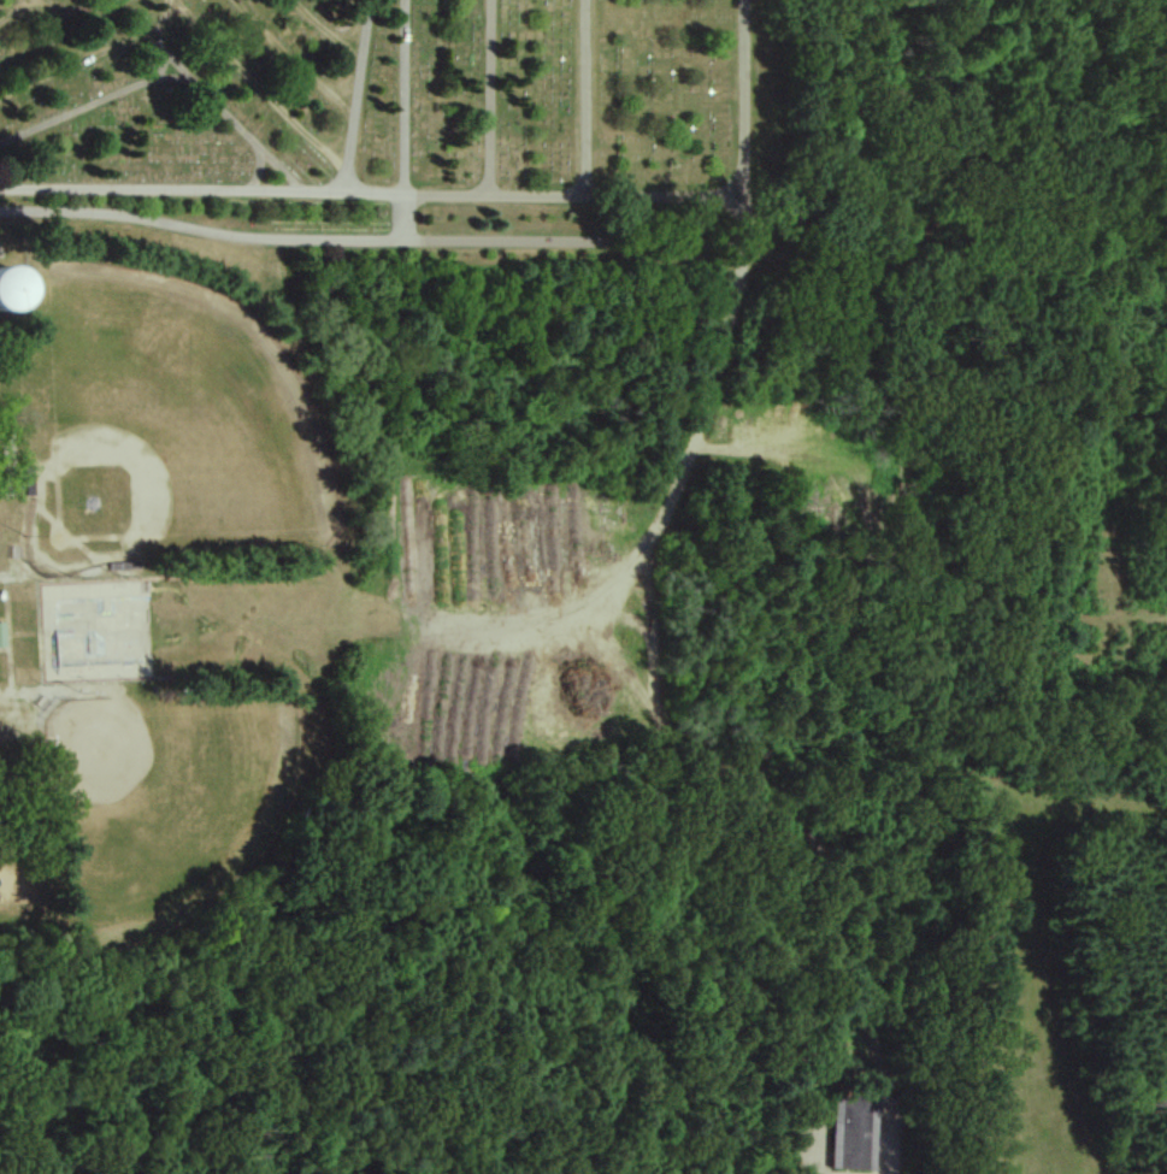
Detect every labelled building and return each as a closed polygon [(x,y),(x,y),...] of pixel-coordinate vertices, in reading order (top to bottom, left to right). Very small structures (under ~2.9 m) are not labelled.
[(29,265),(0,265),(0,307),(29,307),(29,265)] [(827,1169),(871,1171),(874,1087),(829,1086),(827,1169)]
